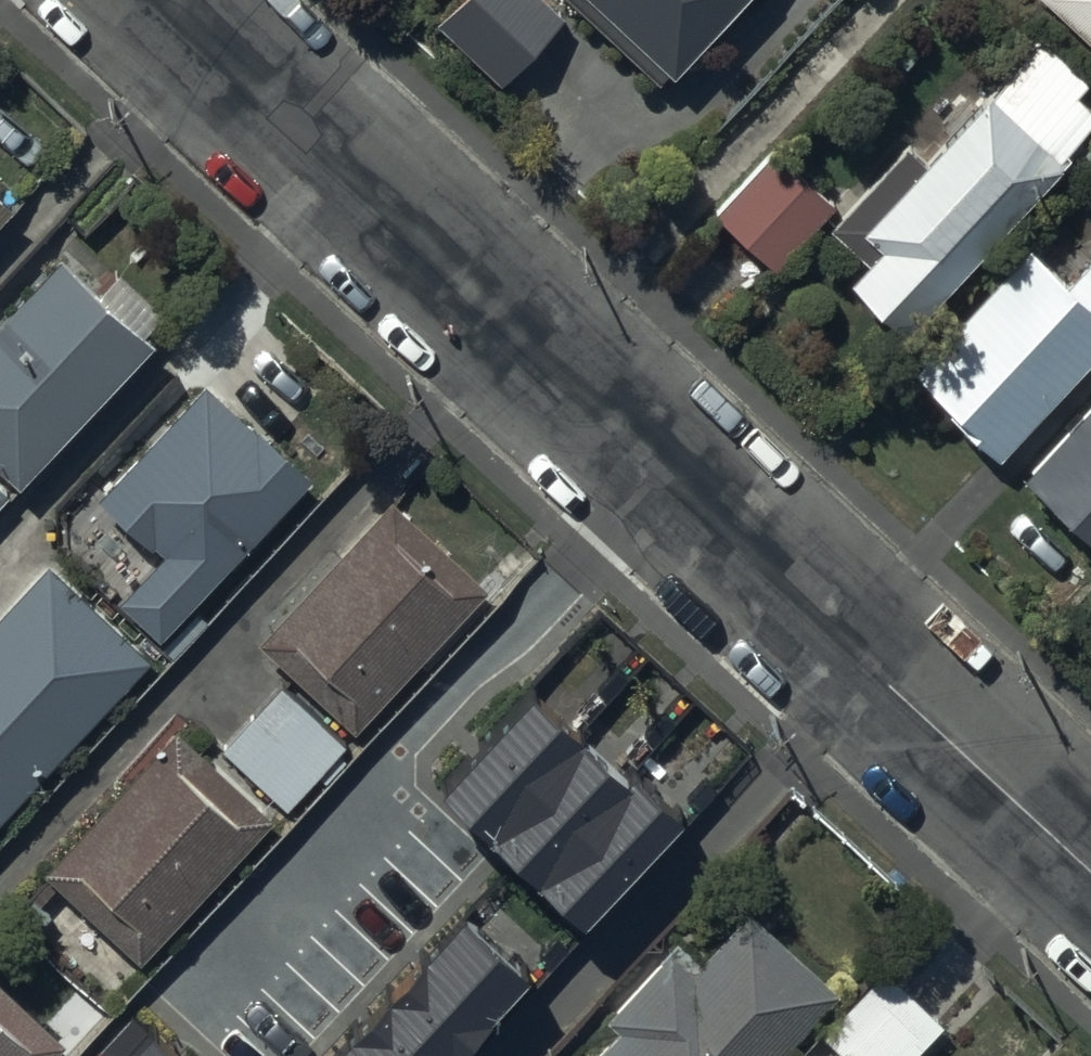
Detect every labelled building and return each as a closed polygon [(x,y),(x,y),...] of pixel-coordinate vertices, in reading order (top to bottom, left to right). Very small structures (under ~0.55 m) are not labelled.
[(567,19),(547,0),(462,0),(437,26),(503,87),(567,19)] [(661,81),(672,69),(679,76),(748,0),(572,0),(661,81)] [(1090,41),(1090,0),(1047,0),(1090,41)] [(1090,127),(1090,108),(1081,99),(1090,88),(1090,80),(1041,37),(926,167),(905,149),(834,230),(873,264),(854,285),(914,337),(1071,159),(1066,155),(1090,127)] [(835,205),(774,151),(715,218),(776,271),(835,205)] [(13,209),(0,197),(0,223),(13,209)] [(1032,253),(916,374),(953,409),(949,413),(1002,463),(1090,369),(1090,261),(1067,286),(1032,253)] [(62,258),(0,324),(0,464),(21,484),(153,344),(62,258)] [(313,479),(208,381),(99,498),(154,549),(158,545),(167,554),(122,603),(163,640),(313,479)] [(1027,480),(1090,537),(1090,409),(1027,480)] [(491,591),(394,501),(262,643),(358,733),(491,591)] [(152,662),(51,568),(0,622),(0,824),(152,662)] [(279,675),(220,739),(286,802),(316,770),(327,781),(350,757),(334,742),(342,734),(279,675)] [(578,919),(678,812),(543,689),(444,796),(578,919)] [(276,821),(179,731),(47,873),(143,963),(276,821)] [(839,996),(749,915),(695,974),(670,952),(609,1019),(621,1031),(599,1055),(784,1055),(839,996)] [(343,1055),(457,1055),(532,977),(471,920),(343,1055)] [(946,1029),(885,974),(827,1038),(847,1055),(920,1055),(946,1029)] [(0,981),(0,1055),(61,1055),(70,1046),(0,981)] [(122,1055),(185,1055),(151,1025),(122,1055)]
